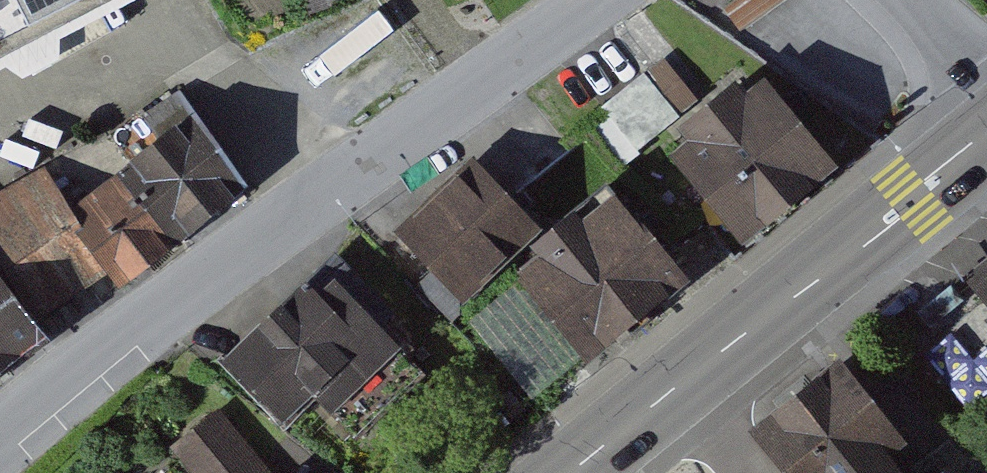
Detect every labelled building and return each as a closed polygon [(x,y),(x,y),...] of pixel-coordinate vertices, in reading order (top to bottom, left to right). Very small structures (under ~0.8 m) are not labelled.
[(165,28),(150,0),(0,0),(0,111),(165,28)] [(730,7),(744,27),(781,0),(740,0),(730,7)] [(666,146),(755,250),(838,180),(749,76),(666,146)] [(113,278),(119,287),(247,190),(200,125),(74,221),(113,278)] [(491,161),(399,242),(456,306),(548,225),(491,161)] [(40,328),(113,278),(74,221),(40,173),(0,200),(0,269),(40,328)] [(512,277),(578,365),(684,285),(618,198),(512,277)] [(52,342),(40,328),(0,269),(0,380),(52,342)] [(978,284),(986,294),(986,276),(978,284)] [(307,282),(229,364),(306,437),(384,354),(307,282)] [(756,436),(786,472),(924,472),(838,369),(756,436)] [(191,472),(263,472),(221,417),(175,451),(191,472)]
